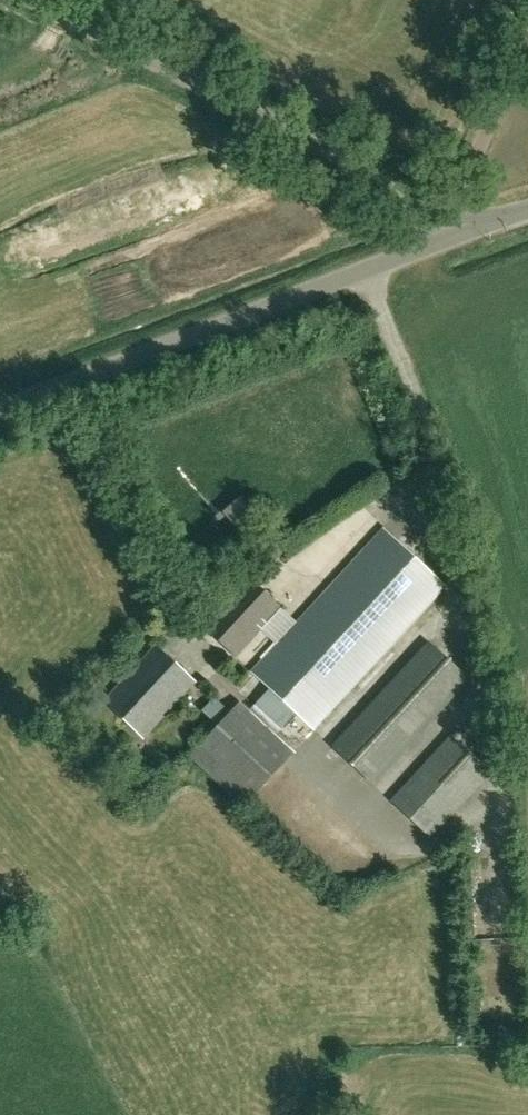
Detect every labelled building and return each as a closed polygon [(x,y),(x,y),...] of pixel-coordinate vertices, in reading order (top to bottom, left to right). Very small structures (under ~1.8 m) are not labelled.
[(314,728),(446,586),(384,529),(252,671),(314,728)] [(236,656),(281,607),(248,577),(203,626),(236,656)] [(372,782),(467,679),(428,643),(333,746),(372,782)] [(145,739),(196,683),(154,644),(103,700),(145,739)] [(243,806),(283,763),(230,714),(190,756),(243,806)] [(431,836),(490,772),(451,736),(392,800),(431,836)]
